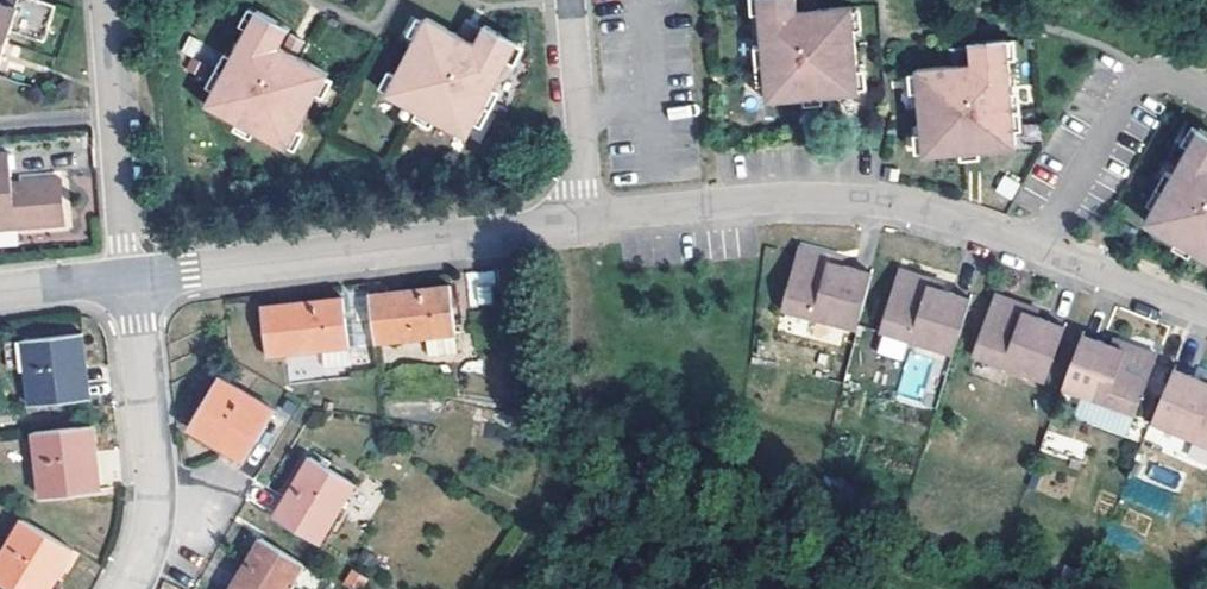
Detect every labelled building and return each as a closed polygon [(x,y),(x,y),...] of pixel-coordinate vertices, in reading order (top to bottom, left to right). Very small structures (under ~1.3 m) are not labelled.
[(3,63),(19,19),(46,28),(56,0),(0,0),(0,62),(3,63)] [(768,104),(856,96),(848,8),(817,10),(808,11),(802,12),(797,12),(796,0),(759,0),(768,104)] [(817,10),(816,0),(801,0),(802,12),(808,11),(817,10)] [(255,10),(204,107),(286,150),(327,73),(291,54),(279,48),(289,28),(255,10)] [(426,17),(386,95),(465,139),(518,43),(485,25),(475,44),(466,38),(426,17)] [(950,66),(919,69),(929,158),(1017,149),(1004,43),(970,46),(970,63),(965,64),(957,65),(950,66)] [(957,65),(965,64),(963,47),(948,49),(950,66),(957,65)] [(1148,216),(1206,249),(1206,131),(1199,127),(1148,216)] [(0,152),(0,229),(65,223),(62,178),(14,181),(12,151),(0,152)] [(836,272),(790,261),(788,268),(828,277),(834,279),(836,272)] [(788,268),(775,321),(847,338),(860,285),(834,279),(828,277),(788,268)] [(493,303),(492,272),(468,272),(469,304),(493,303)] [(373,291),(378,336),(457,327),(453,281),(373,291)] [(890,283),(888,288),(927,299),(933,300),(935,295),(890,283)] [(888,288),(873,343),(945,363),(960,308),(933,300),(927,299),(888,288)] [(345,294),(264,303),(269,349),(323,343),(349,340),(345,294)] [(987,305),(985,312),(1021,324),(1028,326),(1030,320),(987,305)] [(1021,324),(985,312),(967,364),(1039,389),(1057,336),(1028,326),(1021,324)] [(84,330),(26,336),(33,401),(77,396),(74,370),(81,369),(88,368),(84,330)] [(349,340),(323,343),(325,364),(352,359),(350,340),(349,340)] [(1071,344),(1053,395),(1129,422),(1147,371),(1110,358),(1102,355),(1071,344)] [(1147,371),(1150,362),(1105,346),(1102,355),(1110,358),(1147,371)] [(74,370),(77,396),(91,394),(88,368),(81,369),(74,370)] [(222,375),(191,424),(223,444),(228,437),(232,429),(254,443),(275,408),(222,375)] [(1142,428),(1206,452),(1206,396),(1200,394),(1193,391),(1161,379),(1142,428)] [(1206,396),(1206,385),(1197,382),(1193,391),(1200,394),(1206,396)] [(95,423),(37,430),(44,493),(89,488),(86,462),(92,461),(99,461),(95,423)] [(244,458),(254,443),(232,429),(228,437),(223,444),(244,458)] [(1081,462),(1087,443),(1046,429),(1040,448),(1081,462)] [(310,452),(274,512),(318,539),(355,478),(335,467),(310,452)] [(102,486),(99,461),(92,461),(86,462),(89,488),(102,486)] [(0,554),(0,577),(19,588),(26,588),(39,569),(54,577),(74,544),(23,515),(0,554)] [(261,535),(229,588),(285,588),(303,560),(261,535)] [(54,577),(39,569),(26,588),(47,588),(54,577)] [(342,587),(349,588),(362,588),(367,575),(348,569),(342,587)]
